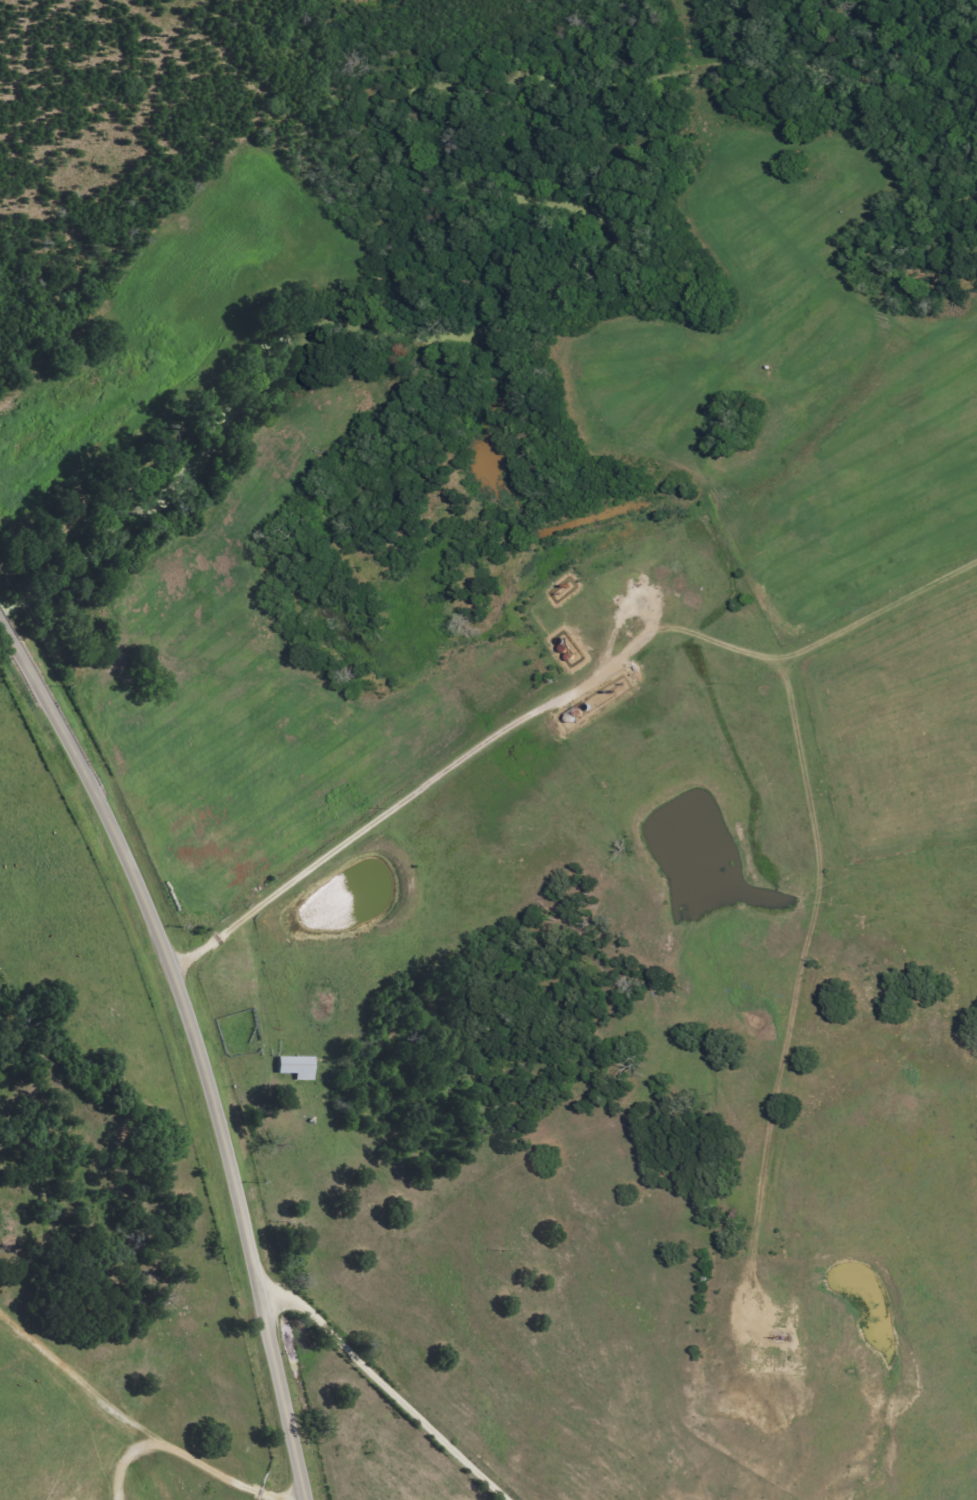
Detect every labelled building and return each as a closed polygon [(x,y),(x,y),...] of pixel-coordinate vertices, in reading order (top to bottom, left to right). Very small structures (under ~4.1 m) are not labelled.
[(312,1080),(312,1056),(276,1056),(275,1073),(294,1073),(294,1080),(312,1080)]
